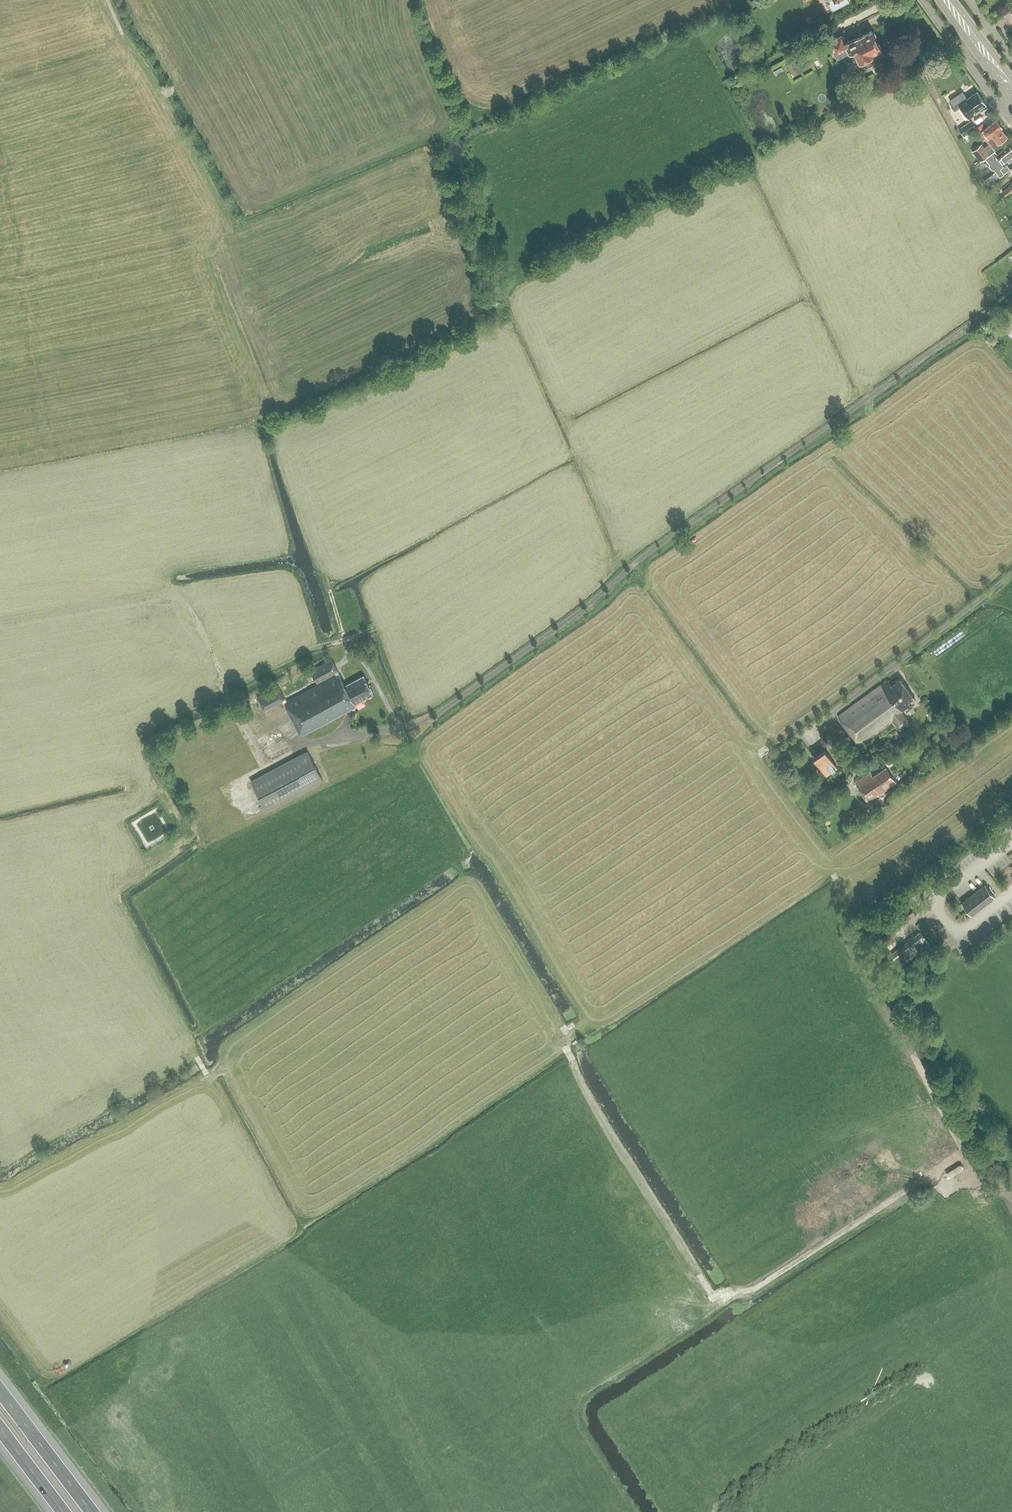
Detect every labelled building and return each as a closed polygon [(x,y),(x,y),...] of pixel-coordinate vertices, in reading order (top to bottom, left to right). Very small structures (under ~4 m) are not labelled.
[(827,3),(828,2),(833,10),(850,1),(850,0),(826,0),(827,3)] [(866,65),(868,65),(873,62),(875,58),(872,54),(874,53),(874,52),(881,49),(875,38),(876,35),(875,32),(873,31),(872,31),(871,30),(857,37),(846,42),(842,34),(829,41),(837,58),(847,53),(849,55),(855,52),(859,60),(861,60),(863,64),(866,65)] [(950,100),(954,105),(951,107),(954,111),(957,109),(961,107),(969,118),(977,113),(976,111),(986,104),(977,91),(967,98),(963,92),(950,100)] [(980,131),(989,143),(984,147),(981,144),(972,151),(980,161),(985,158),(990,154),(994,150),(995,150),(1001,145),(999,142),(1007,135),(1001,127),(1002,127),(996,119),(986,127),(982,123),(977,127),(980,131)] [(971,120),(959,128),(964,136),(976,127),(971,120)] [(994,170),(999,176),(1010,169),(1005,164),(1011,158),(1011,142),(997,154),(994,150),(990,154),(985,158),(989,164),(989,166),(992,169),(994,170)] [(1002,191),(1006,196),(1011,192),(1011,186),(1011,184),(1002,191)] [(338,675),(286,702),(302,734),(357,706),(355,703),(373,693),(364,676),(346,685),(332,659),(311,670),(318,683),(337,673),(338,675)] [(892,685),(889,680),(839,716),(860,745),(893,721),(900,731),(910,723),(901,712),(907,708),(909,709),(912,707),(908,701),(914,697),(901,678),(892,685)] [(279,685),(258,696),(265,709),(286,698),(279,685)] [(838,767),(825,748),(813,757),(827,776),(838,767)] [(308,750),(251,780),(267,810),(323,780),(308,750)] [(874,776),(871,772),(856,783),(869,802),(879,795),(878,794),(893,784),(883,769),(874,776)] [(985,884),(962,903),(973,916),(995,897),(985,884)] [(905,921),(915,916),(913,912),(903,917),(905,921)] [(892,952),(901,965),(933,944),(924,930),(892,952)]
